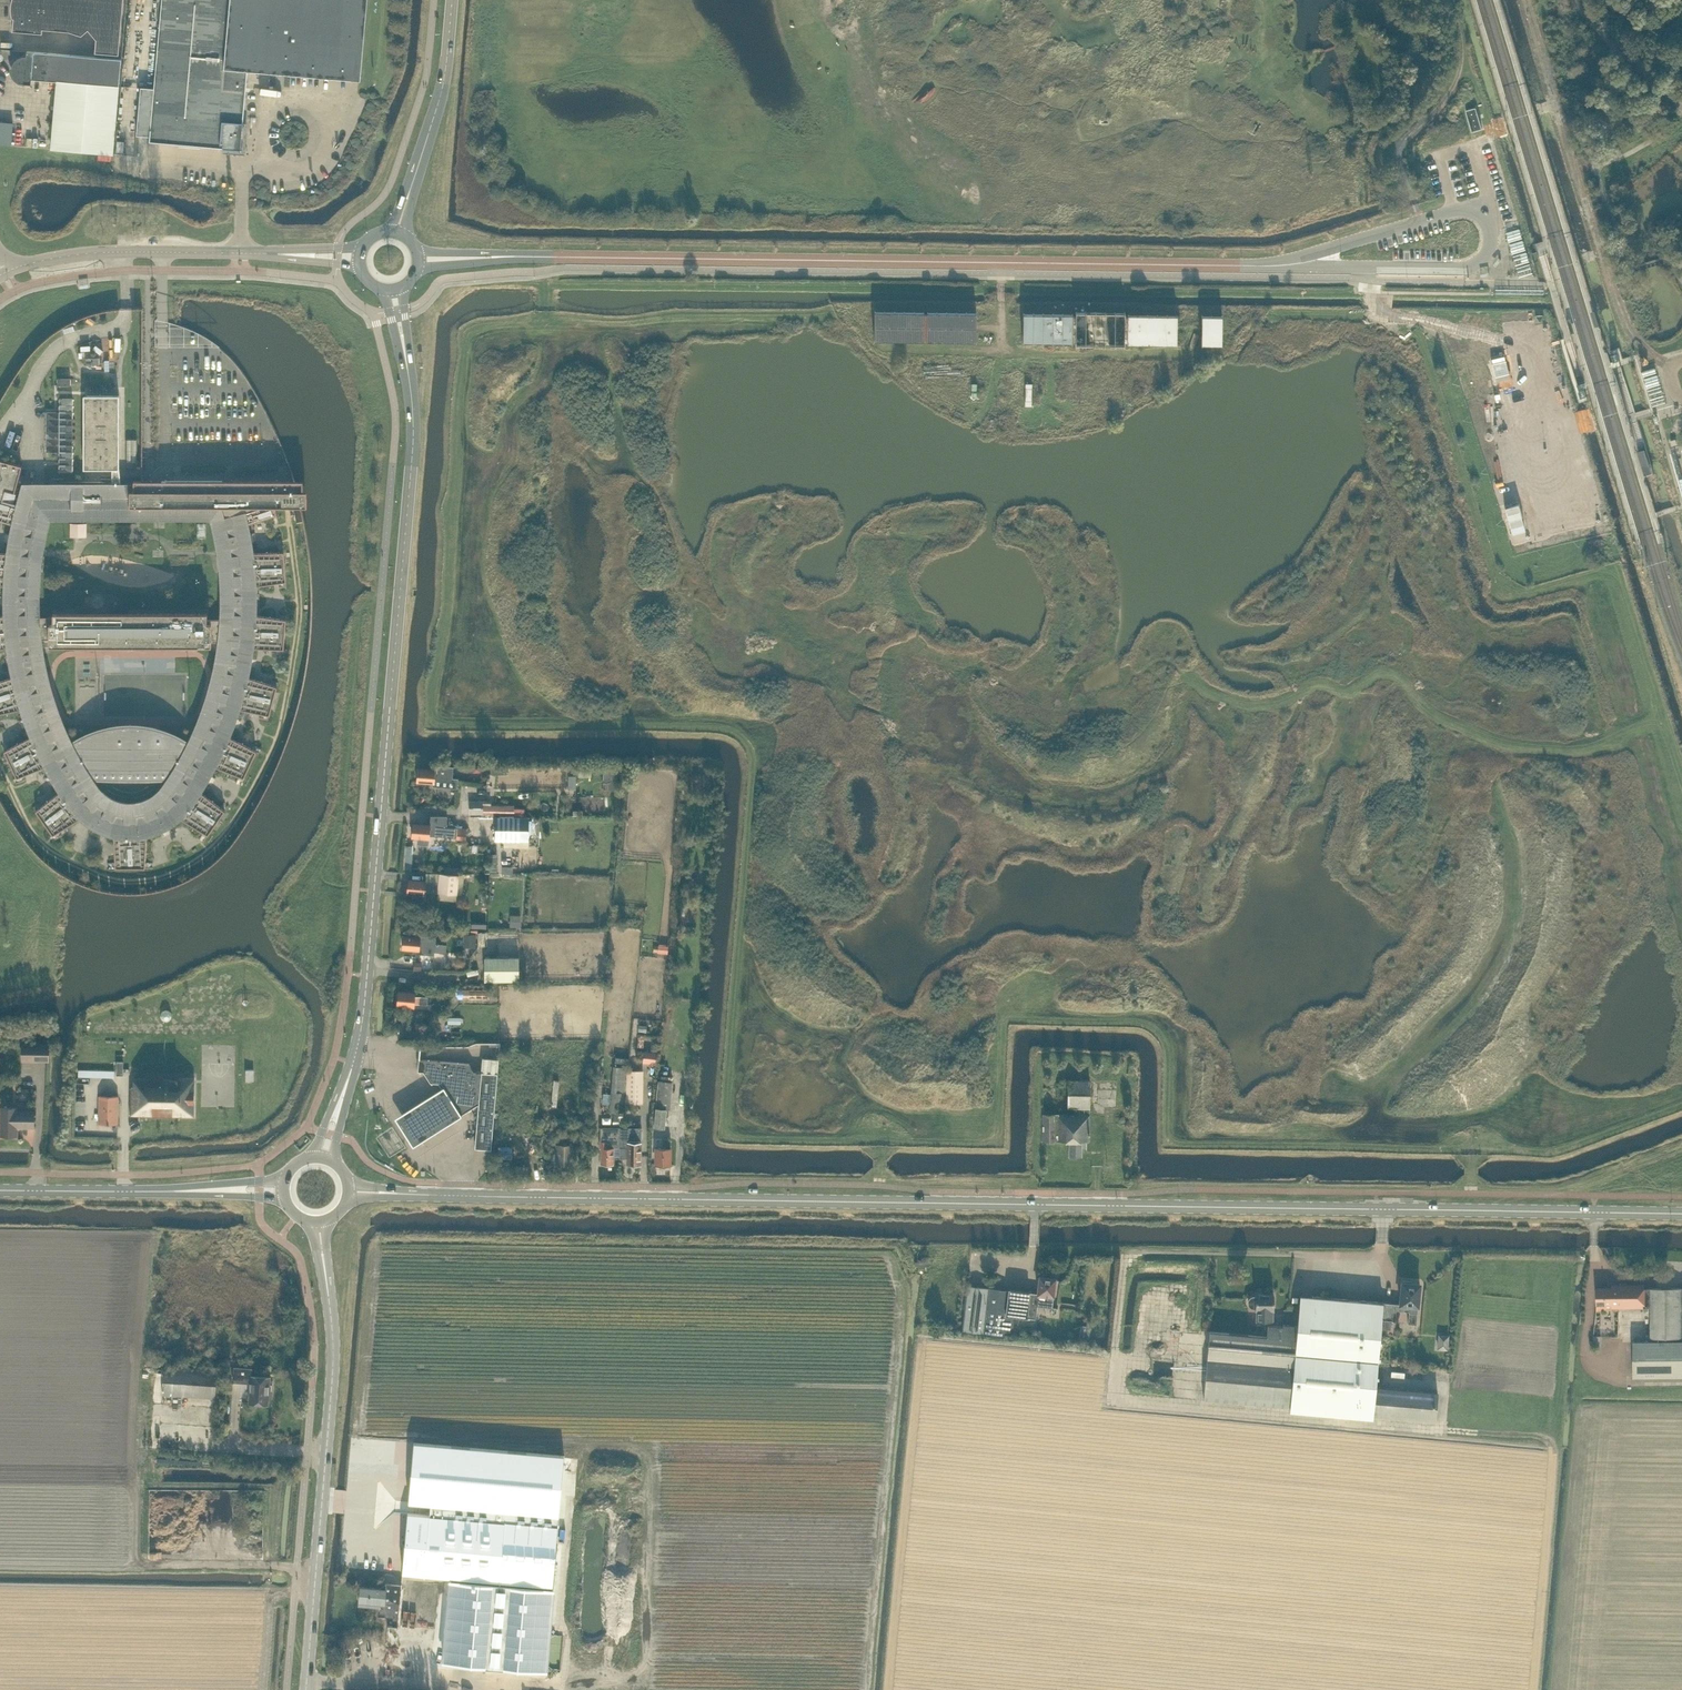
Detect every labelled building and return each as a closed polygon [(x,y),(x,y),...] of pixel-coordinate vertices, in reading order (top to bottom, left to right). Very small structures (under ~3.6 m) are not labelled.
[(45,0),(16,0),(15,5),(14,5),(45,8),(45,0)] [(72,0),(45,0),(45,8),(71,10),(72,0)] [(96,0),(72,0),(71,10),(96,13),(97,2),(96,0)] [(97,2),(96,13),(122,15),(124,0),(96,0),(97,2)] [(154,88),(141,87),(137,135),(150,136),(150,141),(224,147),(241,149),(246,91),(223,90),(229,0),(160,0),(154,88)] [(368,0),(229,0),(223,90),(246,91),(248,70),(361,80),(368,0)] [(43,33),(43,28),(45,8),(14,5),(14,6),(15,6),(13,30),(43,33)] [(70,31),(71,10),(45,8),(43,28),(70,31)] [(95,23),(96,13),(71,10),(70,31),(82,35),(89,29),(95,23)] [(121,31),(122,15),(96,13),(95,23),(89,29),(97,39),(108,29),(121,31)] [(119,54),(121,31),(108,29),(97,39),(96,52),(119,54)] [(122,59),(27,50),(27,55),(25,55),(22,55),(20,56),(18,57),(16,59),(15,61),(14,62),(13,63),(13,64),(12,65),(12,66),(12,67),(12,69),(12,71),(13,73),(14,75),(15,77),(16,79),(17,80),(19,81),(20,81),(22,82),(23,82),(25,83),(32,83),(32,78),(57,81),(53,130),(52,148),(114,153),(122,59)] [(1105,105),(1095,105),(1095,122),(1107,123),(1107,118),(1105,118),(1105,105)] [(1473,131),(1483,128),(1476,107),(1466,110),(1473,131)] [(1261,124),(1245,114),(1238,124),(1254,134),(1261,124)] [(117,223),(118,216),(110,215),(109,222),(117,223)] [(1524,223),(1510,227),(1523,273),(1538,268),(1524,223)] [(925,309),(874,309),(874,340),(924,341),(924,340),(924,338),(924,337),(927,338),(927,340),(927,341),(978,341),(978,310),(928,309),(927,310),(927,313),(925,313),(925,310),(925,309)] [(1179,344),(1179,313),(1129,312),(1128,313),(1128,315),(1126,315),(1126,311),(1125,310),(1076,309),(1076,310),(1076,315),(1073,315),(1073,312),(1073,311),(1023,311),(1022,342),(1072,343),(1073,339),(1076,340),(1076,345),(1124,346),(1125,346),(1125,345),(1125,340),(1128,340),(1128,342),(1128,343),(1179,344)] [(1224,313),(1201,313),(1201,326),(1201,331),(1201,344),(1223,345),(1224,313)] [(1571,321),(1567,322),(1571,337),(1575,336),(1571,321)] [(1643,378),(1657,374),(1655,369),(1642,373),(1643,378)] [(1661,385),(1658,376),(1644,380),(1647,389),(1661,385)] [(974,391),(980,392),(982,379),(976,378),(974,391)] [(1664,397),(1661,388),(1648,392),(1650,401),(1664,397)] [(223,480),(222,480),(134,480),(134,482),(121,482),(120,468),(120,395),(84,395),(84,468),(113,468),(113,482),(22,482),(16,502),(3,499),(6,490),(15,492),(22,465),(0,459),(0,519),(11,522),(9,532),(8,537),(6,552),(0,552),(0,584),(3,584),(3,599),(3,614),(0,615),(0,647),(6,647),(8,662),(11,677),(0,680),(0,712),(19,708),(24,722),(30,736),(4,750),(17,777),(44,766),(51,779),(59,792),(36,810),(53,834),(78,818),(81,820),(83,822),(87,825),(90,827),(95,829),(96,830),(103,833),(104,834),(108,835),(114,836),(116,867),(145,867),(147,836),(153,835),(158,833),(165,830),(166,829),(170,827),(174,825),(178,822),(180,820),(182,818),(208,834),(225,810),(202,792),(210,779),(217,766),(244,777),(256,750),(231,736),(236,722),(241,708),(269,714),(277,685),(250,677),(253,662),(255,647),(284,648),(286,618),(258,614),(258,599),(258,584),(286,580),(284,551),(255,552),(253,537),(252,532),(250,522),(277,513),(275,506),(302,506),(300,498),(298,494),(297,490),(294,482),(223,482),(223,480)] [(1665,399),(1651,404),(1653,408),(1666,404),(1665,399)] [(1645,450),(1637,453),(1645,477),(1653,475),(1645,450)] [(1671,452),(1681,492),(1681,474),(1675,450),(1671,452)] [(87,536),(87,522),(71,522),(71,536),(87,536)] [(208,622),(208,618),(208,611),(53,611),(53,622),(49,622),(49,645),(211,645),(211,622),(208,622)] [(453,778),(454,767),(435,766),(435,769),(418,768),(417,781),(433,782),(433,785),(457,788),(458,779),(453,778)] [(617,788),(617,767),(610,767),(610,782),(604,782),(603,788),(617,788)] [(483,800),(470,800),(470,807),(470,814),(484,814),(491,814),(502,814),(514,814),(514,804),(492,804),(483,804),(483,800)] [(413,823),(412,836),(419,837),(418,842),(420,843),(427,844),(429,843),(429,838),(430,835),(456,837),(457,827),(447,826),(448,815),(431,816),(430,825),(413,823)] [(529,840),(530,817),(496,816),(495,840),(529,840)] [(456,837),(456,838),(466,839),(467,828),(457,827),(456,837)] [(408,862),(416,862),(416,853),(408,853),(408,862)] [(409,879),(408,892),(414,893),(414,898),(416,900),(424,901),(425,899),(426,891),(457,893),(463,894),(464,874),(458,874),(439,872),(439,881),(425,880),(409,879)] [(480,942),(480,929),(468,929),(468,942),(480,942)] [(436,943),(436,937),(420,935),(420,937),(404,935),(402,948),(419,950),(418,953),(434,955),(435,952),(446,953),(447,944),(438,944),(439,943),(437,943),(437,944),(436,943)] [(660,945),(659,953),(670,953),(671,945),(660,945)] [(519,957),(485,957),(485,979),(519,979),(519,978),(519,960),(519,957)] [(489,996),(489,988),(458,987),(458,995),(489,996)] [(415,995),(416,992),(399,991),(398,1004),(414,1005),(415,1003),(427,1004),(428,996),(415,995)] [(466,1024),(466,1015),(462,1015),(462,1014),(450,1014),(450,1024),(462,1024),(466,1024)] [(49,1060),(49,1043),(23,1043),(23,1059),(49,1060)] [(644,1052),(644,1060),(650,1061),(650,1065),(655,1066),(656,1053),(644,1052)] [(498,1073),(499,1058),(490,1058),(483,1057),(482,1072),(474,1072),(469,1063),(419,1058),(418,1070),(424,1071),(431,1081),(440,1082),(443,1087),(444,1089),(446,1090),(462,1114),(478,1104),(479,1104),(478,1115),(475,1147),(483,1148),(491,1148),(498,1073)] [(627,1069),(627,1066),(617,1065),(615,1091),(612,1091),(610,1110),(624,1111),(625,1102),(626,1076),(627,1069)] [(131,1086),(130,1115),(182,1116),(182,1115),(194,1115),(195,1077),(179,1077),(135,1076),(134,1087),(131,1086)] [(642,1077),(627,1076),(626,1076),(625,1102),(642,1103),(642,1077)] [(1091,1108),(1091,1080),(1068,1080),(1068,1107),(1077,1107),(1077,1114),(1043,1113),(1043,1141),(1070,1141),(1069,1157),(1082,1157),(1082,1149),(1086,1149),(1086,1141),(1090,1141),(1090,1114),(1090,1107),(1091,1108)] [(670,1109),(673,1082),(659,1081),(655,1126),(665,1127),(667,1108),(670,1109)] [(444,1089),(443,1087),(437,1091),(425,1099),(412,1107),(398,1116),(396,1117),(413,1146),(415,1144),(429,1136),(442,1128),(455,1119),(462,1115),(462,1114),(446,1090),(444,1089)] [(119,1095),(100,1095),(99,1123),(118,1123),(119,1095)] [(18,1110),(18,1107),(2,1107),(1,1135),(18,1135),(18,1125),(23,1125),(23,1126),(34,1126),(35,1110),(18,1110)] [(620,1147),(620,1127),(600,1127),(600,1147),(601,1147),(601,1163),(614,1163),(614,1146),(620,1147)] [(641,1164),(642,1127),(620,1127),(620,1147),(620,1157),(628,1158),(627,1164),(641,1164)] [(671,1148),(671,1138),(663,1138),(663,1147),(656,1147),(656,1164),(671,1164),(671,1148)] [(572,1163),(573,1144),(557,1144),(557,1163),(572,1163)] [(1048,1276),(1047,1274),(1043,1274),(1041,1276),(1040,1275),(1038,1293),(1009,1289),(1009,1290),(989,1288),(968,1285),(963,1330),(984,1333),(984,1332),(1004,1335),(1005,1326),(1034,1329),(1038,1300),(1053,1302),(1056,1277),(1048,1276)] [(1412,1282),(1412,1280),(1404,1279),(1403,1281),(1402,1281),(1400,1303),(1386,1302),(1385,1315),(1395,1316),(1396,1309),(1399,1309),(1399,1310),(1409,1310),(1408,1323),(1416,1323),(1420,1283),(1412,1282)] [(1651,1287),(1645,1287),(1645,1284),(1612,1284),(1612,1287),(1597,1287),(1597,1303),(1612,1303),(1612,1306),(1651,1306),(1651,1287)] [(1651,1287),(1651,1306),(1652,1336),(1681,1336),(1681,1287),(1651,1287)] [(1274,1310),(1274,1294),(1256,1293),(1256,1296),(1254,1296),(1252,1296),(1250,1298),(1249,1300),(1248,1301),(1249,1303),(1250,1305),(1251,1307),(1253,1307),(1256,1307),(1256,1310),(1257,1310),(1257,1320),(1273,1321),(1273,1310),(1274,1310)] [(1348,1300),(1348,1299),(1312,1295),(1309,1326),(1298,1325),(1298,1324),(1283,1323),(1283,1325),(1268,1324),(1267,1335),(1210,1330),(1203,1398),(1435,1419),(1438,1393),(1378,1387),(1384,1328),(1384,1319),(1385,1315),(1386,1302),(1359,1300),(1359,1301),(1348,1300)] [(1453,1342),(1453,1329),(1442,1329),(1442,1342),(1453,1342)] [(1633,1339),(1634,1374),(1681,1374),(1681,1339),(1633,1339)] [(1157,1369),(1171,1370),(1171,1359),(1158,1358),(1157,1369)] [(1440,1364),(1411,1363),(1411,1370),(1440,1371),(1440,1364)] [(215,1397),(218,1370),(164,1366),(162,1392),(215,1397)] [(253,1368),(252,1368),(235,1366),(234,1381),(251,1382),(250,1402),(255,1402),(256,1403),(258,1403),(259,1403),(260,1403),(262,1403),(263,1403),(269,1403),(271,1376),(252,1375),(253,1368)] [(414,1444),(403,1572),(451,1577),(451,1579),(443,1662),(545,1672),(564,1457),(414,1444)] [(379,1614),(397,1615),(401,1584),(386,1582),(385,1588),(361,1585),(360,1600),(359,1605),(380,1606),(379,1614)] [(386,1672),(437,1676),(440,1648),(394,1644),(393,1655),(388,1655),(386,1672)]
